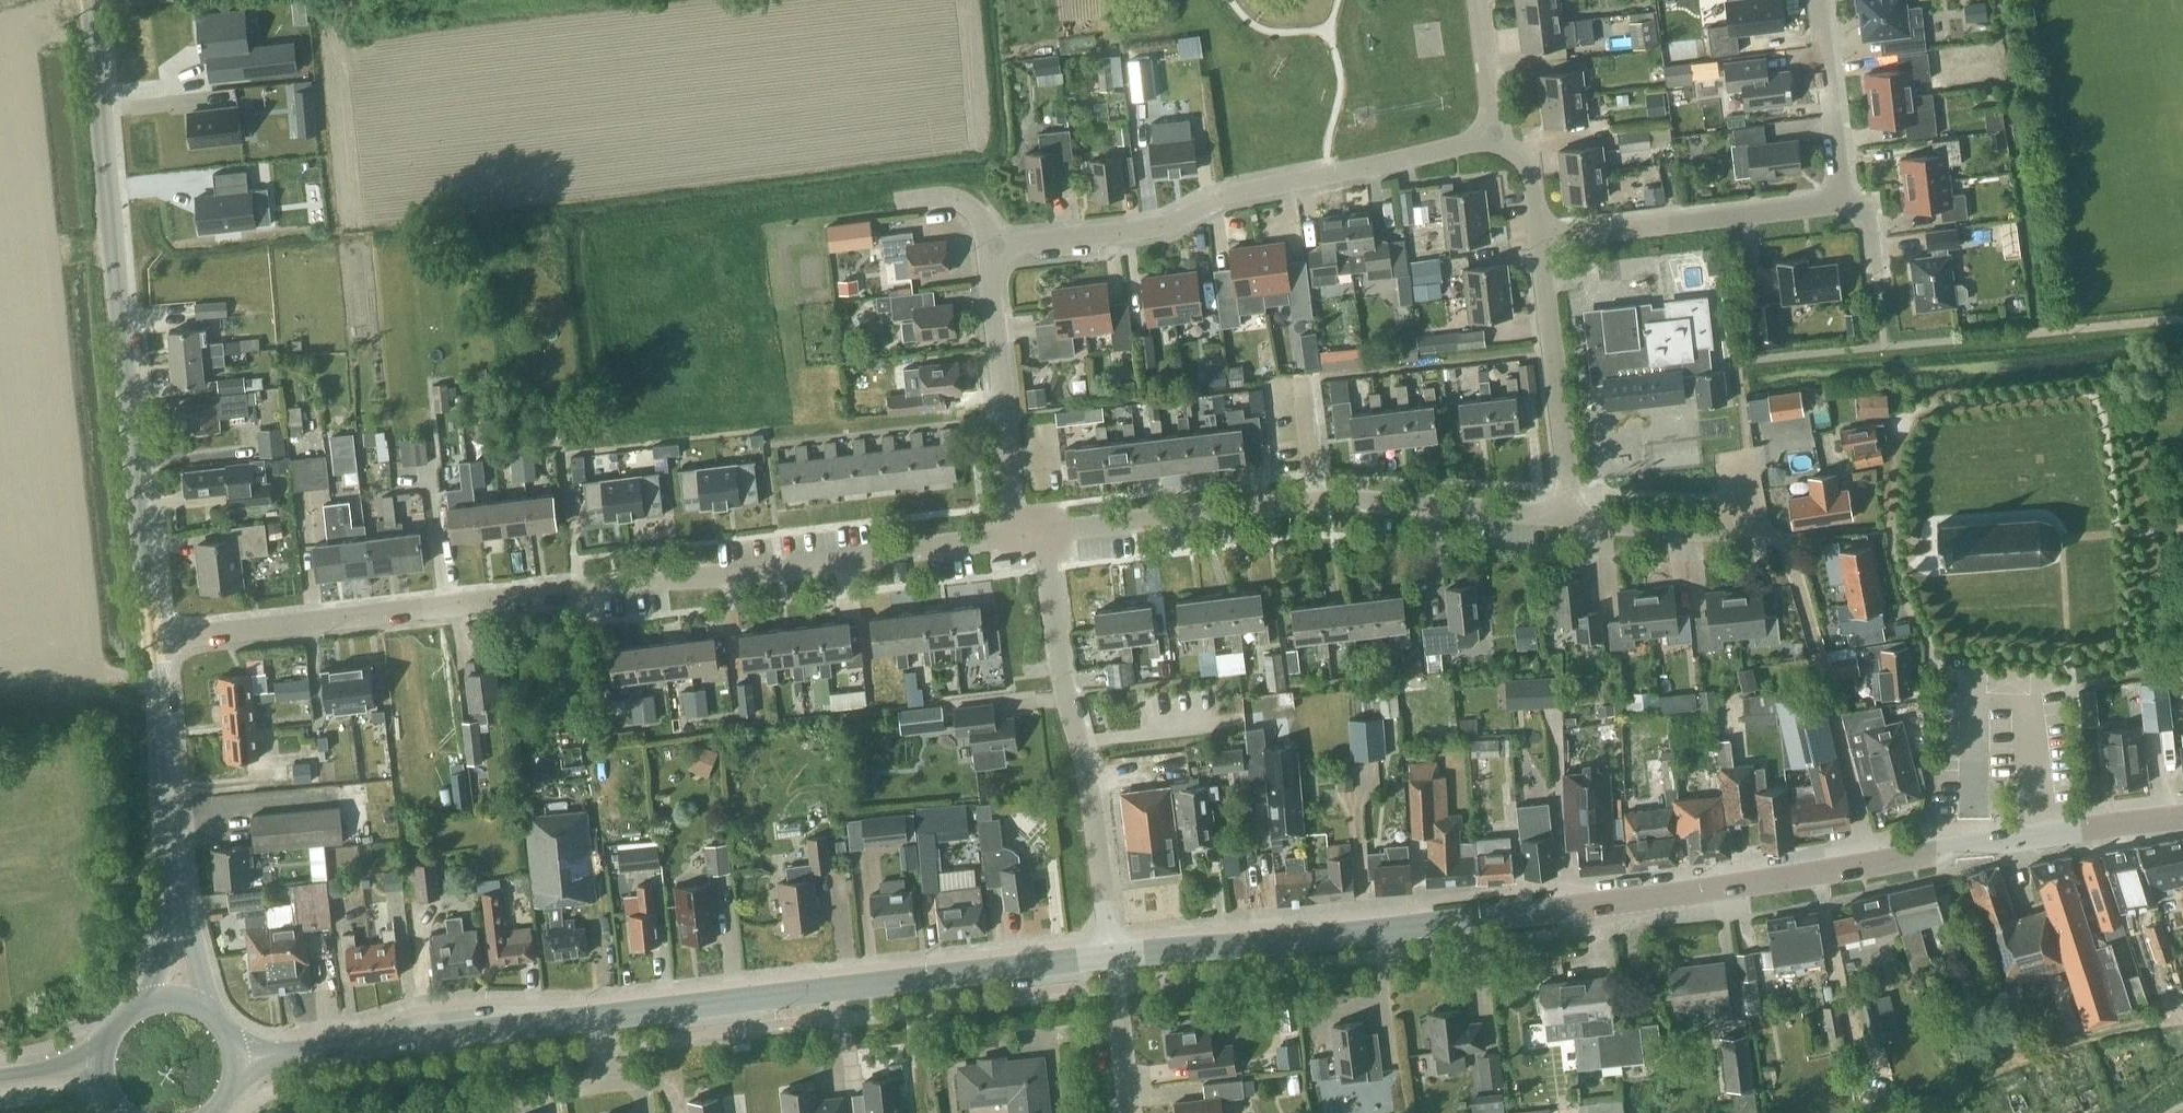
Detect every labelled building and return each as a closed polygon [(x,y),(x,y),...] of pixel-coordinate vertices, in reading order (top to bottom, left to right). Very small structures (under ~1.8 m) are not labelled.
[(1562,21),(1560,0),(1526,0),(1516,1),(1519,26),(1562,21)] [(1707,27),(1710,55),(1739,52),(1736,34),(1782,29),(1778,0),(1730,0),(1726,1),(1729,24),(1707,27)] [(1862,40),(1891,36),(1893,53),(1925,49),(1920,6),(1906,8),(1905,0),(1854,0),(1856,11),(1859,10),(1862,40)] [(1987,19),(1985,1),(1963,4),(1966,22),(1987,19)] [(201,61),(207,60),(209,80),(295,71),(292,42),(249,47),(245,10),(196,16),(201,61)] [(1598,35),(1614,35),(1613,10),(1597,11),(1598,35)] [(1659,45),(1655,18),(1629,22),(1632,49),(1659,45)] [(1562,21),(1519,26),(1522,51),(1577,44),(1574,19),(1562,21)] [(1868,101),(1913,96),(1913,95),(1911,81),(1930,79),(1927,52),(1896,55),(1898,71),(1863,75),(1864,88),(1867,87),(1868,101)] [(1058,54),(1032,58),(1034,76),(1061,72),(1058,54)] [(1111,56),(1097,57),(1100,91),(1114,90),(1111,56)] [(1783,104),(1791,103),(1787,70),(1766,73),(1764,57),(1724,62),(1727,91),(1742,89),(1745,108),(1768,106),(1768,109),(1771,111),(1781,109),(1783,107),(1783,104)] [(1155,97),(1150,58),(1129,61),(1134,99),(1155,97)] [(1693,83),(1690,62),(1664,66),(1666,87),(1693,83)] [(1541,101),(1584,96),(1581,70),(1538,76),(1541,101)] [(1665,115),(1663,93),(1645,95),(1647,117),(1665,115)] [(1913,95),(1913,96),(1868,101),(1870,114),(1868,114),(1869,127),(1904,123),(1906,138),(1936,135),(1933,108),(1931,93),(1913,95)] [(1616,95),(1617,105),(1628,104),(1627,94),(1616,95)] [(1544,126),(1587,121),(1584,96),(1541,101),(1544,126)] [(238,108),(188,113),(191,145),(241,139),(238,108)] [(1057,123),(1066,122),(1065,109),(1055,110),(1057,123)] [(1131,143),(1128,124),(1115,126),(1117,145),(1131,143)] [(1193,139),(1192,139),(1190,125),(1165,128),(1166,131),(1152,133),(1153,143),(1150,144),(1153,174),(1197,169),(1193,139)] [(1767,175),(1767,179),(1776,180),(1784,177),(1783,173),(1799,171),(1796,140),(1765,144),(1763,125),(1733,129),(1735,144),(1748,143),(1750,159),(1734,161),(1736,177),(1751,175),(1752,177),(1767,175)] [(1066,130),(1039,133),(1041,152),(1026,154),(1030,197),(1061,194),(1057,159),(1072,157),(1069,130),(1066,130)] [(1647,131),(1616,134),(1618,151),(1648,148),(1647,131)] [(1905,185),(1949,180),(1947,165),(1961,163),(1958,138),(1932,142),(1934,155),(1899,159),(1901,172),(1903,172),(1905,185)] [(1561,176),(1604,171),(1601,146),(1558,151),(1561,176)] [(1122,185),(1135,184),(1132,155),(1090,160),(1095,198),(1123,195),(1122,185)] [(246,170),(213,174),(214,187),(217,187),(217,194),(197,196),(201,231),(254,225),(250,190),(248,190),(246,170)] [(1564,201),(1607,196),(1604,171),(1561,176),(1564,201)] [(1904,198),(1906,211),(1940,207),(1941,221),(1967,217),(1964,193),(1950,194),(1949,180),(1905,185),(1906,198),(1904,198)] [(1439,184),(1441,194),(1453,193),(1452,183),(1452,182),(1439,183),(1439,184)] [(1663,186),(1643,189),(1645,204),(1665,201),(1663,186)] [(1443,220),(1487,215),(1484,189),(1441,194),(1443,220)] [(1411,191),(1399,192),(1401,208),(1413,206),(1411,191)] [(1415,222),(1413,206),(1401,208),(1403,223),(1415,222)] [(1351,271),(1367,269),(1368,278),(1392,275),(1388,241),(1373,242),(1369,211),(1344,214),(1351,271)] [(1335,273),(1351,271),(1344,214),(1319,217),(1322,249),(1309,251),(1313,285),(1336,282),(1335,273)] [(1446,245),(1490,240),(1487,215),(1443,220),(1446,245)] [(826,227),(829,249),(873,243),(870,221),(826,227)] [(2017,246),(2014,224),(1997,227),(1999,242),(2003,241),(2004,248),(2017,246)] [(1961,283),(1952,284),(1949,255),(1948,255),(1947,247),(1958,246),(1956,228),(1926,232),(1928,249),(1931,249),(1932,257),(1911,259),(1917,309),(1955,305),(1954,303),(1963,302),(1968,297),(1967,287),(1961,283)] [(945,241),(913,244),(912,232),(882,235),(885,262),(908,259),(910,276),(948,271),(945,241)] [(1287,275),(1286,262),(1283,242),(1256,245),(1262,292),(1264,305),(1290,302),(1292,318),(1310,316),(1305,273),(1287,275)] [(1237,295),(1262,292),(1256,245),(1230,249),(1234,281),(1215,283),(1221,327),(1241,325),(1237,295)] [(1431,260),(1429,245),(1406,248),(1408,263),(1431,260)] [(1840,298),(1841,298),(1837,261),(1836,261),(1836,263),(1807,267),(1806,260),(1808,259),(1807,258),(1776,262),(1776,263),(1777,263),(1782,303),(1840,296),(1840,298)] [(1440,281),(1438,262),(1413,265),(1415,284),(1429,282),(1440,281)] [(1465,295),(1511,289),(1508,264),(1462,270),(1465,295)] [(1175,321),(1202,317),(1196,271),(1169,274),(1175,321)] [(1395,275),(1396,287),(1403,286),(1405,302),(1412,301),(1409,273),(1395,275)] [(1148,324),(1175,321),(1169,274),(1142,278),(1148,324)] [(859,293),(858,279),(838,281),(839,294),(859,293)] [(1442,296),(1440,281),(1429,282),(1415,284),(1412,284),(1414,300),(1442,296)] [(1128,301),(1109,304),(1106,282),(1079,286),(1085,332),(1110,329),(1113,351),(1133,348),(1128,301)] [(1072,334),(1085,332),(1079,286),(1053,289),(1057,322),(1035,325),(1039,359),(1075,355),(1072,334)] [(1511,289),(1465,295),(1468,321),(1514,315),(1511,289)] [(917,338),(955,334),(952,304),(924,307),(922,292),(876,297),(878,311),(893,310),(894,319),(915,316),(917,338)] [(1603,378),(1607,408),(1684,399),(1684,395),(1694,394),(1695,406),(1728,402),(1724,369),(1711,370),(1710,361),(1728,359),(1720,300),(1635,310),(1634,305),(1602,309),(1602,314),(1584,316),(1590,370),(1593,369),(1594,380),(1603,378)] [(227,316),(226,301),(195,303),(196,318),(227,316)] [(837,317),(848,316),(846,301),(835,302),(837,317)] [(1776,302),(1750,305),(1755,348),(1781,345),(1776,302)] [(1847,334),(1862,332),(1859,312),(1844,314),(1847,334)] [(1483,328),(1433,334),(1416,336),(1416,340),(1418,353),(1485,346),(1483,328)] [(223,354),(221,342),(206,344),(207,349),(201,350),(198,329),(168,332),(171,358),(223,354)] [(1156,364),(1152,333),(1137,335),(1140,366),(1156,364)] [(1418,360),(1416,340),(1397,342),(1399,362),(1418,360)] [(858,356),(857,346),(840,348),(841,358),(858,356)] [(231,363),(230,353),(223,354),(171,358),(174,384),(204,381),(202,361),(208,360),(208,365),(231,363)] [(1321,368),(1319,355),(1304,357),(1306,370),(1321,368)] [(1345,367),(1344,357),(1321,360),(1322,370),(1345,367)] [(1537,394),(1533,362),(1518,364),(1522,396),(1537,394)] [(923,397),(961,393),(958,363),(920,367),(923,397)] [(1244,385),(1242,365),(1227,366),(1230,386),(1244,385)] [(1226,384),(1224,367),(1197,370),(1199,387),(1226,384)] [(478,369),(479,381),(488,380),(487,368),(478,369)] [(1479,381),(1489,380),(1488,370),(1478,371),(1479,381)] [(244,379),(244,376),(217,379),(219,394),(246,391),(245,389),(263,387),(263,388),(281,386),(280,378),(270,379),(270,378),(262,379),(262,377),(244,379)] [(1491,432),(1519,429),(1515,396),(1518,396),(1516,377),(1506,378),(1508,396),(1491,398),(1487,398),(1491,432)] [(1487,398),(1491,398),(1489,380),(1479,381),(1481,399),(1458,402),(1462,436),(1491,432),(1487,398)] [(1136,397),(1134,381),(1116,383),(1118,399),(1136,397)] [(435,412),(450,410),(447,384),(432,385),(435,412)] [(1409,407),(1407,390),(1406,384),(1396,385),(1399,409),(1381,411),(1378,411),(1382,445),(1409,442),(1405,408),(1409,407)] [(1405,408),(1409,442),(1437,438),(1434,406),(1436,406),(1434,386),(1424,388),(1426,406),(1409,407),(1405,408)] [(1046,405),(1044,387),(1027,389),(1029,407),(1046,405)] [(1771,419),(1804,414),(1800,392),(1768,397),(1771,419)] [(1824,403),(1823,395),(1815,392),(1808,397),(1809,405),(1817,408),(1824,403)] [(218,418),(248,415),(246,393),(211,396),(212,403),(176,407),(179,435),(219,431),(218,418)] [(890,414),(920,411),(918,393),(888,396),(890,414)] [(1213,394),(1215,412),(1226,411),(1224,393),(1213,394)] [(1378,411),(1381,411),(1379,393),(1369,394),(1371,412),(1351,414),(1350,400),(1331,402),(1335,437),(1352,435),(1353,448),(1382,445),(1378,411)] [(1855,395),(1856,416),(1888,414),(1886,394),(1855,395)] [(1771,419),(1768,397),(1745,400),(1748,422),(1771,419)] [(1162,437),(1160,419),(1158,399),(1148,400),(1149,415),(1152,438),(1135,440),(1131,440),(1135,474),(1163,471),(1159,437),(1162,437)] [(290,435),(304,434),(301,405),(287,406),(290,435)] [(1104,420),(1103,406),(1082,408),(1084,423),(1104,420)] [(1217,464),(1245,461),(1244,446),(1262,444),(1259,415),(1244,417),(1243,408),(1227,410),(1229,429),(1217,430),(1213,431),(1217,464)] [(1217,430),(1215,412),(1205,414),(1206,423),(1200,423),(1201,432),(1190,433),(1186,434),(1190,468),(1217,464),(1213,431),(1217,430)] [(1186,434),(1190,433),(1187,416),(1177,417),(1180,435),(1162,437),(1159,437),(1163,471),(1190,468),(1186,434)] [(1131,440),(1135,440),(1133,422),(1123,423),(1125,441),(1107,443),(1104,443),(1108,477),(1135,474),(1131,440)] [(1879,439),(1886,437),(1883,423),(1841,430),(1843,446),(1851,444),(1855,466),(1883,461),(1879,439)] [(1104,443),(1107,443),(1105,425),(1095,426),(1097,444),(1065,448),(1068,478),(1079,476),(1080,480),(1108,477),(1104,443)] [(286,454),(283,427),(257,430),(260,457),(286,454)] [(927,482),(957,479),(951,428),(939,430),(941,443),(923,446),(927,482)] [(353,431),(332,433),(334,454),(355,452),(353,431)] [(384,431),(375,432),(375,431),(363,432),(364,446),(376,444),(378,461),(390,459),(387,439),(385,439),(384,431)] [(927,482),(923,446),(921,432),(910,433),(912,447),(894,449),(898,486),(927,482)] [(751,445),(764,444),(763,433),(750,435),(751,445)] [(898,486),(894,449),(892,435),(881,437),(883,450),(865,453),(870,489),(898,486)] [(428,463),(425,436),(399,439),(402,466),(428,463)] [(870,489),(865,453),(863,439),(852,440),(854,454),(837,456),(841,492),(870,489)] [(841,492),(837,456),(836,456),(834,442),(823,444),(825,457),(808,459),(812,496),(841,492)] [(665,444),(667,456),(680,454),(679,443),(665,444)] [(667,456),(665,444),(652,446),(654,457),(667,456)] [(812,496),(808,459),(807,460),(806,446),(794,447),(796,461),(778,463),(783,499),(812,496)] [(297,483),(331,481),(329,450),(296,452),(297,483)] [(526,480),(523,454),(510,456),(513,481),(526,480)] [(538,481),(535,455),(523,456),(526,483),(538,481)] [(585,465),(584,455),(571,457),(572,467),(585,465)] [(272,459),(273,473),(287,473),(286,458),(272,459)] [(721,506),(722,507),(732,505),(760,502),(760,500),(759,500),(754,462),(755,462),(755,460),(716,465),(721,506)] [(473,486),(485,485),(482,461),(470,462),(473,486)] [(479,535),(475,503),(473,486),(470,462),(460,463),(465,504),(449,506),(452,539),(479,535)] [(182,471),(185,496),(235,491),(237,506),(271,502),(269,483),(252,485),(250,463),(225,465),(225,467),(182,471)] [(721,506),(716,465),(677,470),(677,472),(679,472),(683,509),(682,510),(682,511),(703,509),(721,507),(721,506)] [(621,477),(625,517),(626,517),(626,518),(645,516),(665,514),(664,512),(663,512),(658,474),(660,474),(660,472),(621,477)] [(1789,499),(1793,527),(1851,518),(1847,490),(1837,491),(1835,474),(1809,478),(1811,495),(1789,499)] [(625,517),(621,477),(581,481),(582,483),(583,483),(588,521),(586,521),(586,523),(587,523),(616,519),(625,518),(625,517)] [(526,497),(530,529),(557,526),(553,494),(526,497)] [(383,496),(384,509),(389,508),(390,512),(395,511),(393,495),(383,496)] [(526,497),(501,500),(505,532),(530,529),(526,497)] [(479,535),(505,532),(501,500),(475,503),(479,535)] [(343,517),(345,530),(339,531),(344,574),(370,571),(366,538),(354,540),(349,501),(331,503),(332,514),(337,513),(338,518),(343,517)] [(339,531),(345,530),(343,517),(338,518),(337,513),(332,514),(331,503),(323,504),(328,543),(314,545),(318,577),(344,574),(339,531)] [(396,524),(396,523),(395,511),(390,512),(389,508),(384,509),(386,521),(378,522),(380,537),(366,538),(370,571),(396,568),(391,524),(396,524)] [(2052,555),(2059,544),(2059,531),(2050,521),(2038,517),(1936,525),(1937,538),(1938,554),(1938,567),(2040,560),(2052,555)] [(419,532),(403,534),(402,522),(396,523),(396,524),(391,524),(396,568),(422,564),(419,532)] [(238,556),(267,553),(264,523),(229,527),(230,540),(197,544),(202,590),(242,586),(238,556)] [(1843,631),(1883,624),(1880,610),(1882,610),(1870,545),(1851,548),(1851,544),(1839,546),(1840,550),(1839,550),(1849,603),(1838,605),(1843,631)] [(1583,579),(1552,582),(1556,623),(1576,621),(1578,640),(1602,638),(1599,611),(1586,612),(1583,579)] [(1650,635),(1657,634),(1666,633),(1667,643),(1691,640),(1689,613),(1675,615),(1672,585),(1645,588),(1650,635)] [(1480,636),(1479,625),(1474,586),(1446,589),(1449,624),(1437,626),(1440,652),(1458,650),(1458,647),(1473,645),(1480,636)] [(1733,590),(1738,637),(1754,635),(1755,645),(1780,642),(1777,615),(1763,616),(1760,587),(1733,590)] [(1634,637),(1650,635),(1645,588),(1618,591),(1621,620),(1608,622),(1610,649),(1635,646),(1634,637)] [(1722,638),(1738,637),(1733,590),(1706,592),(1709,622),(1696,623),(1699,650),(1723,648),(1722,638)] [(1259,644),(1269,643),(1267,624),(1264,624),(1260,591),(1232,595),(1236,629),(1240,628),(1257,626),(1259,644)] [(1401,647),(1411,646),(1409,626),(1406,627),(1402,594),(1374,598),(1378,631),(1382,631),(1399,629),(1401,647)] [(1240,628),(1236,629),(1232,595),(1204,598),(1208,632),(1212,631),(1230,629),(1232,652),(1243,650),(1240,628)] [(1215,649),(1212,631),(1208,632),(1204,598),(1176,602),(1180,635),(1202,633),(1205,651),(1198,651),(1201,674),(1217,672),(1215,649)] [(1384,649),(1382,631),(1378,631),(1374,598),(1347,601),(1351,635),(1354,634),(1372,632),(1374,650),(1384,649)] [(1356,652),(1354,634),(1351,635),(1347,601),(1319,604),(1323,638),(1327,637),(1344,635),(1346,653),(1356,652)] [(1329,655),(1327,637),(1323,638),(1319,604),(1291,607),(1295,641),(1317,639),(1319,657),(1329,655)] [(980,609),(980,605),(952,608),(956,642),(960,642),(977,640),(979,658),(989,657),(987,638),(983,638),(982,624),(980,609)] [(1159,655),(1158,637),(1155,637),(1151,605),(1123,608),(1127,642),(1130,641),(1148,639),(1150,657),(1159,655)] [(980,609),(982,624),(998,623),(996,607),(980,609)] [(962,660),(960,642),(956,642),(952,608),(925,611),(929,646),(933,645),(950,643),(952,661),(962,660)] [(1130,641),(1127,642),(1123,608),(1095,611),(1099,645),(1120,643),(1122,660),(1106,662),(1109,687),(1135,684),(1132,659),(1130,641)] [(935,663),(933,645),(929,646),(925,611),(898,615),(902,649),(906,648),(923,646),(925,664),(935,663)] [(908,666),(906,648),(902,649),(898,615),(870,618),(874,652),(896,650),(898,667),(908,666)] [(858,623),(849,624),(849,621),(821,624),(825,658),(829,658),(845,656),(847,667),(864,665),(858,623)] [(831,676),(829,658),(825,658),(821,624),(794,627),(798,661),(802,661),(819,659),(821,677),(823,690),(829,689),(827,676),(831,676)] [(1517,651),(1538,649),(1535,625),(1514,627),(1517,651)] [(804,679),(802,661),(798,661),(794,627),(767,631),(771,665),(775,664),(792,662),(796,691),(803,690),(802,679),(804,679)] [(777,682),(775,664),(771,665),(767,631),(740,634),(744,668),(765,665),(767,683),(777,682)] [(691,672),(718,669),(714,637),(687,640),(691,672)] [(1874,697),(1912,692),(1907,645),(1905,646),(1904,639),(1829,651),(1834,680),(1860,675),(1858,665),(1871,664),(1874,697)] [(666,676),(691,672),(687,640),(662,643),(666,676)] [(640,679),(666,676),(662,643),(636,646),(640,679)] [(640,679),(636,646),(609,650),(613,682),(628,680),(630,699),(620,700),(623,722),(633,721),(633,722),(645,721),(642,696),(640,679)] [(1300,671),(1297,649),(1286,650),(1288,672),(1300,671)] [(1232,652),(1215,654),(1218,674),(1245,670),(1243,650),(1232,652)] [(1423,672),(1420,651),(1401,653),(1404,675),(1423,672)] [(1286,688),(1282,652),(1263,654),(1267,690),(1286,688)] [(258,673),(256,656),(245,657),(247,674),(258,673)] [(1621,672),(1619,656),(1609,657),(1611,673),(1621,672)] [(310,696),(309,679),(307,658),(290,660),(292,681),(274,682),(275,690),(252,693),(250,673),(218,677),(221,705),(253,702),(253,703),(276,700),(310,696)] [(477,720),(478,723),(488,722),(486,705),(498,704),(496,685),(503,685),(501,668),(496,669),(483,670),(482,660),(467,662),(472,707),(473,707),(475,720),(477,720)] [(355,666),(346,667),(351,708),(377,705),(376,703),(375,704),(370,666),(372,666),(372,664),(355,666)] [(325,712),(351,708),(346,667),(327,669),(320,670),(320,672),(322,672),(326,710),(325,710),(325,712)] [(1738,670),(1743,689),(1756,686),(1752,667),(1738,670)] [(1505,679),(1506,710),(1563,707),(1561,676),(1505,679)] [(2139,680),(2144,729),(2172,726),(2166,677),(2139,680)] [(755,713),(751,681),(737,683),(740,715),(755,713)] [(1621,686),(1612,687),(1613,703),(1614,715),(1623,714),(1621,686)] [(694,690),(697,715),(709,714),(706,688),(694,690)] [(921,699),(920,689),(908,690),(909,700),(921,699)] [(1716,708),(1713,689),(1699,691),(1701,710),(1716,708)] [(682,691),(685,717),(697,715),(694,690),(682,691)] [(1777,701),(1779,700),(1777,690),(1760,694),(1742,698),(1744,714),(1745,730),(1777,727),(1776,712),(1778,712),(1777,701)] [(866,692),(830,696),(832,710),(867,706),(866,692)] [(1636,715),(1651,713),(1649,692),(1634,693),(1636,715)] [(906,704),(905,693),(891,694),(892,705),(906,704)] [(1398,711),(1397,693),(1396,693),(1389,693),(1380,694),(1381,712),(1398,711)] [(1795,833),(1849,825),(1844,791),(1843,791),(1820,693),(1779,700),(1777,701),(1778,712),(1784,767),(1808,761),(1816,794),(1790,798),(1795,833)] [(642,696),(645,721),(657,720),(654,694),(642,696)] [(1679,710),(1677,694),(1660,696),(1662,711),(1679,710)] [(254,717),(253,703),(253,702),(221,705),(224,732),(256,729),(269,728),(268,716),(254,717)] [(1612,715),(1614,715),(1613,703),(1597,705),(1599,716),(1601,716),(1601,723),(1613,722),(1612,715)] [(958,735),(971,733),(975,763),(992,761),(996,765),(1002,765),(1005,759),(1004,753),(1016,752),(1012,717),(993,720),(991,704),(955,709),(958,735)] [(945,729),(942,705),(898,710),(900,734),(945,729)] [(1846,733),(1884,724),(1879,705),(1841,711),(1846,733)] [(384,710),(371,711),(372,722),(385,720),(384,710)] [(1386,757),(1383,716),(1348,719),(1350,760),(1386,757)] [(1459,734),(1477,733),(1477,719),(1459,719),(1459,734)] [(467,764),(468,763),(481,762),(482,762),(481,754),(479,729),(478,723),(477,720),(475,720),(463,722),(466,756),(467,764)] [(1884,805),(1919,796),(1901,721),(1884,724),(1846,733),(1866,808),(1884,803),(1884,805)] [(2121,785),(2145,783),(2140,725),(2102,730),(2103,741),(2101,741),(2101,743),(2100,743),(2101,758),(2103,758),(2103,759),(2105,759),(2106,771),(2109,771),(2110,783),(2121,782),(2121,785)] [(1268,793),(1269,800),(1300,798),(1299,775),(1298,775),(1297,753),(1292,754),(1291,746),(1266,748),(1265,727),(1245,729),(1248,768),(1249,781),(1266,780),(1263,783),(1264,790),(1268,793)] [(256,729),(224,732),(226,761),(259,757),(256,729)] [(327,736),(317,737),(319,750),(329,749),(327,736)] [(1499,756),(1498,739),(1471,740),(1471,756),(1499,756)] [(1733,766),(1730,739),(1716,740),(1727,824),(1759,820),(1762,850),(1794,846),(1787,786),(1767,789),(1764,766),(1759,767),(1759,762),(1733,766)] [(719,751),(699,743),(688,768),(707,777),(719,751)] [(584,770),(581,745),(562,747),(564,772),(584,770)] [(1249,781),(1248,768),(1244,768),(1242,749),(1212,752),(1214,772),(1227,770),(1230,793),(1250,791),(1249,781)] [(320,783),(317,752),(308,752),(309,762),(292,764),(294,782),(295,782),(296,787),(313,786),(313,783),(320,783)] [(1352,789),(1350,757),(1336,758),(1338,790),(1352,789)] [(1629,868),(1657,864),(1677,862),(1672,799),(1677,798),(1674,758),(1661,759),(1667,807),(1624,812),(1629,868)] [(1426,886),(1476,882),(1475,844),(1475,841),(1460,842),(1459,829),(1461,829),(1460,815),(1450,815),(1450,811),(1448,774),(1437,775),(1436,762),(1409,764),(1413,835),(1428,835),(1429,858),(1425,858),(1426,886)] [(465,770),(451,772),(455,805),(468,803),(465,770)] [(1612,834),(1623,833),(1622,817),(1611,818),(1609,771),(1563,774),(1567,847),(1578,846),(1579,873),(1626,868),(1624,842),(1613,843),(1612,834)] [(1171,785),(1173,804),(1182,803),(1183,815),(1189,814),(1190,825),(1210,823),(1207,799),(1219,797),(1217,784),(1205,786),(1205,785),(1199,786),(1198,776),(1188,778),(1189,782),(1171,784),(1171,785)] [(339,842),(370,839),(364,782),(337,784),(339,807),(252,815),(255,850),(339,842)] [(859,786),(860,797),(874,795),(873,784),(859,786)] [(1131,876),(1179,870),(1169,787),(1121,793),(1131,876)] [(1724,826),(1721,802),(1720,794),(1673,799),(1676,838),(1688,837),(1690,860),(1731,855),(1727,826),(1724,826)] [(1271,836),(1303,834),(1300,798),(1269,800),(1270,821),(1267,824),(1267,832),(1271,834),(1271,836)] [(978,820),(992,818),(991,812),(1003,811),(1001,801),(976,805),(978,820)] [(1182,803),(1173,804),(1179,848),(1212,844),(1210,823),(1190,825),(1189,814),(1183,815),(1182,803)] [(980,885),(939,890),(934,831),(968,828),(966,804),(915,808),(918,830),(923,892),(935,891),(940,936),(985,931),(980,885)] [(586,810),(546,814),(545,805),(532,806),(533,815),(525,816),(534,906),(544,905),(545,910),(550,909),(551,922),(546,922),(547,931),(543,932),(545,958),(587,954),(585,928),(575,929),(574,919),(561,921),(559,904),(596,900),(586,810)] [(1556,874),(1550,813),(1518,817),(1521,841),(1522,840),(1525,876),(1526,878),(1556,874)] [(908,840),(905,814),(847,820),(850,846),(908,840)] [(1029,865),(1020,867),(1018,855),(1011,849),(1003,847),(999,820),(979,822),(986,879),(1001,878),(1005,907),(1034,903),(1029,865)] [(812,871),(830,869),(826,836),(808,839),(811,864),(786,866),(788,882),(778,883),(780,901),(783,901),(786,930),(818,926),(812,871)] [(1514,879),(1512,851),(1510,836),(1475,839),(1475,841),(1476,882),(1514,879)] [(1283,850),(1282,837),(1271,837),(1272,851),(1283,850)] [(2137,847),(2151,890),(2166,887),(2167,893),(2175,891),(2174,885),(2180,884),(2182,898),(2182,838),(2137,847)] [(660,868),(658,843),(618,848),(621,872),(660,868)] [(1314,902),(1355,898),(1349,844),(1325,846),(1328,867),(1311,869),(1314,902)] [(1376,891),(1411,888),(1407,844),(1384,846),(1385,852),(1366,853),(1367,854),(1368,871),(1375,871),(1376,891)] [(248,865),(252,864),(251,845),(212,849),(216,887),(250,884),(248,865)] [(709,874),(729,872),(727,845),(706,847),(709,874)] [(2153,902),(2151,890),(2137,847),(2101,853),(2108,878),(2109,877),(2121,909),(2153,902)] [(2122,920),(2108,878),(2101,853),(2079,857),(2102,928),(2122,920)] [(1305,870),(1304,860),(1304,855),(1285,857),(1286,872),(1274,873),(1278,905),(1314,902),(1311,869),(1305,870)] [(2078,879),(2070,856),(2029,865),(2036,888),(2040,887),(2084,1025),(2116,1015),(2115,1010),(2147,1001),(2144,992),(2139,977),(2138,974),(2124,978),(2111,941),(2107,942),(2103,939),(2101,937),(2097,937),(2091,938),(2073,880),(2078,879)] [(1240,873),(1239,860),(1225,861),(1227,875),(1240,873)] [(417,899),(440,896),(436,861),(413,864),(417,899)] [(327,878),(326,863),(311,865),(312,880),(327,878)] [(2015,919),(2000,874),(1997,865),(1967,875),(1969,880),(2007,995),(2022,991),(2019,980),(2046,972),(2064,967),(2046,911),(2015,919)] [(386,890),(403,888),(401,871),(384,873),(386,890)] [(364,907),(360,873),(345,875),(345,876),(329,878),(332,911),(364,907)] [(499,878),(477,881),(478,893),(482,893),(492,892),(499,891),(501,890),(499,878)] [(916,933),(914,919),(911,890),(905,891),(904,879),(882,881),(883,893),(870,895),(873,924),(897,921),(898,934),(916,933)] [(311,987),(303,928),(332,924),(326,880),(289,884),(292,906),(265,910),(267,927),(270,927),(278,991),(311,987)] [(632,947),(658,944),(655,911),(654,911),(651,883),(637,885),(640,913),(629,914),(632,947)] [(714,938),(710,902),(715,902),(713,883),(677,887),(679,905),(678,905),(680,922),(682,922),(684,942),(714,938)] [(1932,885),(1933,884),(1933,883),(1888,893),(1899,928),(1915,977),(1934,971),(1929,956),(1927,956),(1918,926),(1942,918),(1942,919),(1944,918),(1943,918),(1956,914),(1948,891),(1936,895),(1932,885)] [(531,928),(503,932),(502,919),(503,919),(499,891),(492,892),(482,893),(491,964),(534,959),(531,928)] [(1838,942),(1899,928),(1888,893),(1850,901),(1854,916),(1833,920),(1838,942)] [(254,994),(278,991),(270,927),(267,927),(265,910),(264,910),(244,913),(246,929),(254,994)] [(1795,959),(1796,967),(1825,962),(1816,912),(1794,916),(1799,944),(1798,944),(1799,951),(1795,959)] [(434,976),(481,970),(476,929),(462,931),(461,916),(446,918),(447,933),(430,935),(434,976)] [(1775,970),(1796,967),(1795,959),(1799,951),(1798,944),(1799,944),(1794,916),(1768,920),(1767,921),(1771,949),(1761,950),(1764,968),(1774,966),(1775,970)] [(2173,957),(2161,921),(2145,927),(2157,962),(2173,957)] [(374,979),(398,976),(394,942),(396,942),(394,928),(382,929),(384,942),(370,944),(374,979)] [(374,979),(370,944),(355,946),(354,933),(342,934),(344,948),(345,948),(350,982),(374,979)] [(1736,953),(1740,980),(1756,978),(1752,951),(1736,953)] [(1717,1024),(1731,1023),(1729,999),(1727,1000),(1722,962),(1670,968),(1675,1006),(1714,1001),(1717,1024)] [(1600,1066),(1644,1061),(1643,1058),(1662,1056),(1658,1023),(1639,1025),(1639,1024),(1613,1027),(1607,976),(1540,984),(1544,1022),(1581,1017),(1583,1034),(1573,1035),(1577,1067),(1600,1064),(1600,1066)] [(1865,1044),(1883,1041),(1874,998),(1856,1001),(1865,1044)] [(1842,1033),(1837,1004),(1823,1007),(1828,1036),(1842,1033)] [(1974,1013),(1981,1037),(2012,1028),(2005,1004),(1974,1013)] [(1298,1028),(1295,1006),(1277,1008),(1279,1030),(1298,1028)] [(1435,1054),(1464,1050),(1484,1048),(1481,1022),(1461,1025),(1459,1010),(1430,1013),(1435,1054)] [(1339,1083),(1383,1078),(1377,1032),(1363,1034),(1361,1022),(1332,1025),(1339,1083)] [(1235,1072),(1232,1046),(1212,1048),(1210,1029),(1167,1035),(1170,1064),(1201,1060),(1202,1076),(1235,1072)] [(1727,1089),(1753,1086),(1746,1034),(1720,1037),(1727,1089)] [(1298,1043),(1275,1045),(1278,1068),(1301,1065),(1298,1043)] [(1503,1084),(1500,1052),(1476,1055),(1480,1087),(1503,1084)] [(1330,1072),(1328,1055),(1312,1056),(1314,1074),(1330,1072)] [(1041,1060),(960,1069),(964,1103),(1005,1099),(1010,1103),(1012,1112),(1047,1112),(1041,1060)] [(864,1081),(866,1093),(851,1095),(853,1112),(908,1112),(907,1107),(900,1108),(896,1077),(864,1081)] [(1244,1095),(1255,1094),(1253,1079),(1242,1080),(1242,1079),(1203,1084),(1205,1099),(1174,1102),(1176,1112),(1222,1112),(1220,1099),(1244,1096),(1244,1095)] [(842,1097),(824,1100),(824,1103),(816,1104),(814,1087),(782,1091),(785,1112),(844,1112),(842,1097)] [(1754,1091),(1732,1094),(1735,1112),(1757,1112),(1754,1091)] [(1470,1097),(1472,1112),(1503,1112),(1501,1094),(1470,1097)] [(717,1098),(688,1102),(690,1112),(719,1112),(717,1098)]
